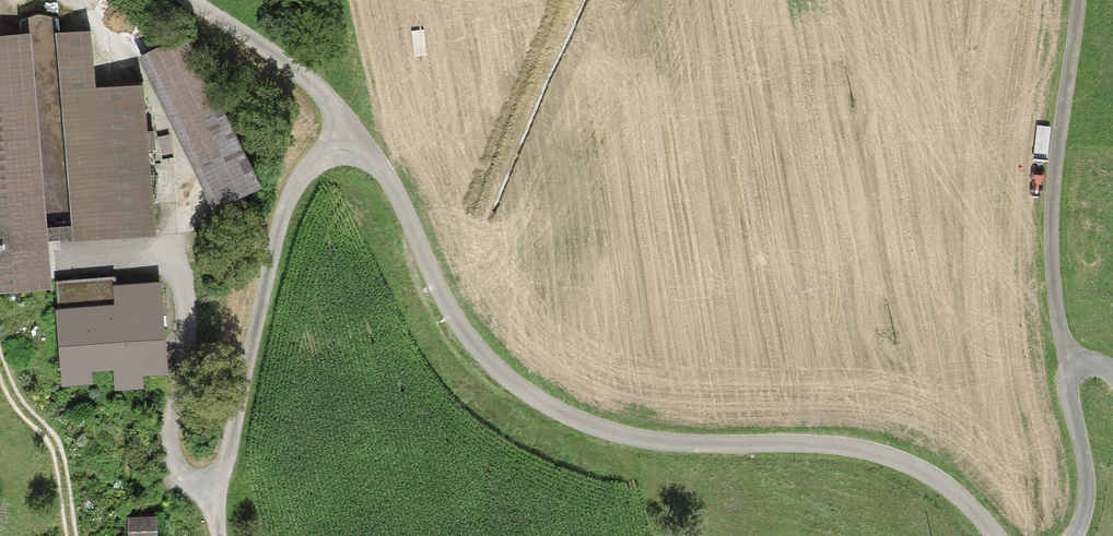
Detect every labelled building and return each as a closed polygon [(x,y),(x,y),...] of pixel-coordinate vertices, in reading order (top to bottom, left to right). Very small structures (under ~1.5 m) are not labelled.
[(0,44),(0,292),(45,288),(41,242),(146,234),(134,95),(87,99),(82,37),(0,44)] [(181,45),(142,64),(210,202),(249,183),(181,45)] [(152,310),(56,314),(58,371),(154,367),(152,310)] [(123,519),(124,535),(154,535),(153,518),(123,519)]
